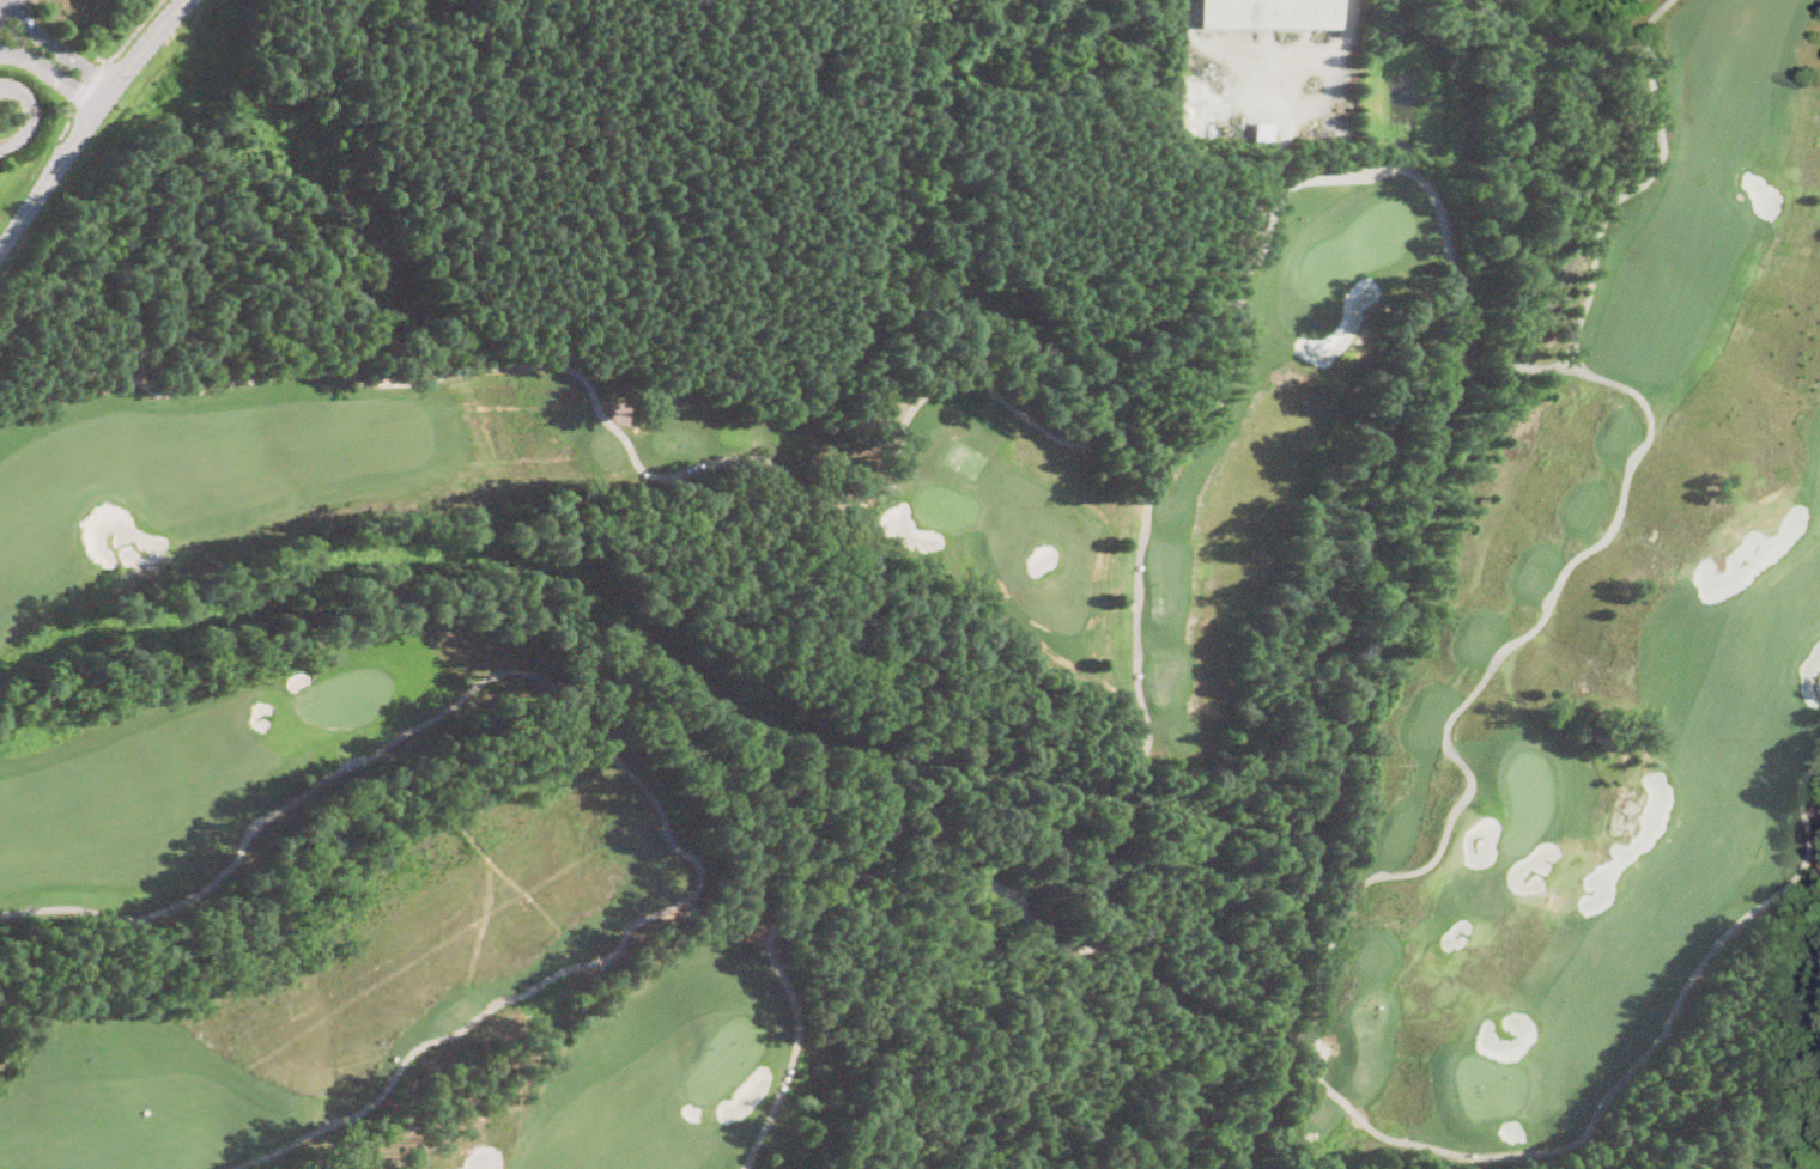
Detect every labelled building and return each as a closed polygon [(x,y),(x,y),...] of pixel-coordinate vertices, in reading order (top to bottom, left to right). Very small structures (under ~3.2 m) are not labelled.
[(1200,31),(1200,0),(1336,0),(1336,31),(1200,31)] [(1273,140),(1255,140),(1255,121),(1273,121),(1273,140)]
